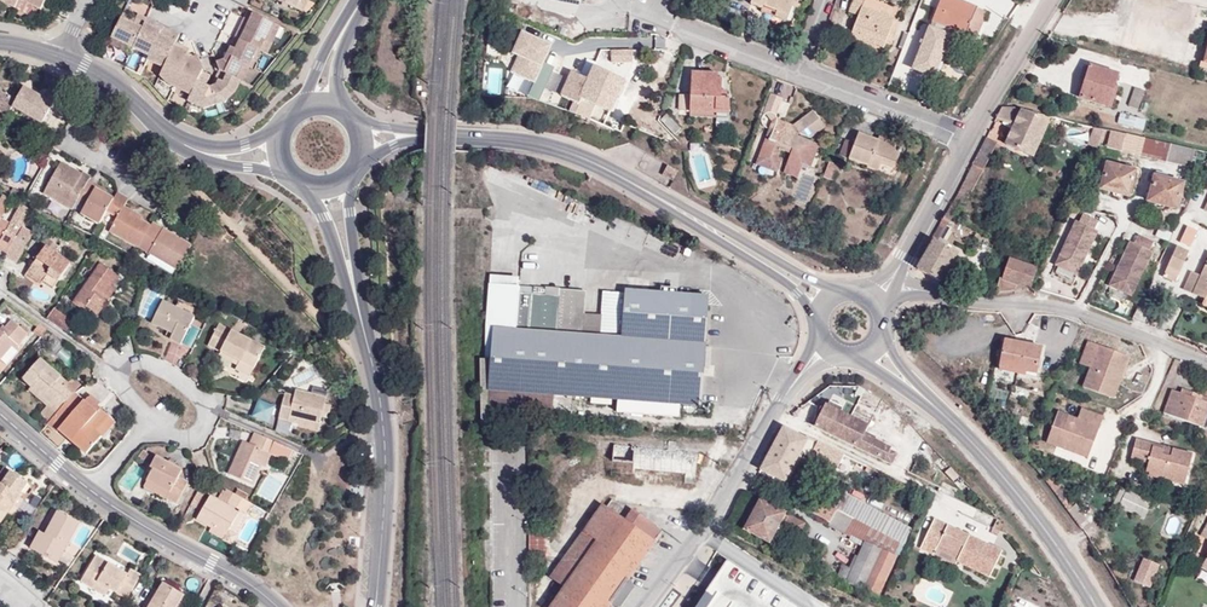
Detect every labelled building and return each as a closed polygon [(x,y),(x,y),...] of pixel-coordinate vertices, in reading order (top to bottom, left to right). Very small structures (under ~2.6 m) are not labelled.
[(15,8),(17,4),(19,0),(0,0),(0,1),(15,8)] [(45,0),(19,0),(17,4),(38,15),(45,0)] [(296,9),(301,0),(277,0),(296,9)] [(304,0),(301,0),(296,9),(302,12),(307,1),(304,0)] [(762,9),(764,6),(789,16),(793,3),(797,4),(799,0),(753,0),(751,5),(762,9)] [(864,0),(854,0),(849,11),(858,15),(852,34),(876,44),(889,50),(900,23),(895,21),(895,19),(880,13),(862,6),(864,0)] [(868,0),(864,0),(862,6),(880,13),(882,6),(868,0)] [(957,0),(941,0),(933,21),(953,29),(976,39),(987,13),(957,0)] [(764,6),(762,9),(762,11),(787,21),(789,16),(764,6)] [(111,38),(133,48),(145,24),(146,20),(146,19),(137,15),(135,19),(133,24),(129,21),(131,17),(123,13),(111,38)] [(261,51),(264,53),(269,44),(266,42),(275,24),(253,13),(250,20),(248,25),(242,22),(239,30),(244,32),(240,41),(261,51)] [(146,20),(145,24),(154,28),(155,24),(146,20)] [(953,29),(933,21),(913,68),(933,76),(953,29)] [(147,60),(164,68),(175,44),(167,40),(171,32),(155,24),(154,28),(145,24),(133,48),(149,56),(147,60)] [(270,45),(280,26),(275,24),(266,42),(269,44),(270,45)] [(235,38),(240,41),(244,32),(239,30),(235,38)] [(518,30),(509,51),(515,54),(508,68),(530,79),(544,48),(538,46),(540,41),(518,30)] [(167,40),(175,44),(179,36),(171,32),(167,40)] [(876,44),(852,34),(849,41),(873,50),(876,44)] [(235,38),(230,47),(236,50),(240,41),(235,38)] [(253,68),(261,51),(240,41),(236,50),(230,47),(225,60),(217,63),(219,71),(236,80),(244,63),(250,67),(253,68)] [(168,84),(191,96),(202,72),(203,70),(198,56),(189,60),(186,57),(187,54),(182,50),(184,48),(175,44),(164,68),(160,77),(168,84)] [(241,81),(242,82),(250,67),(244,63),(236,80),(241,81)] [(624,81),(594,66),(589,79),(582,99),(611,113),(624,81)] [(1109,108),(1119,76),(1090,66),(1079,98),(1109,108)] [(191,96),(188,102),(204,109),(226,101),(236,93),(241,81),(236,80),(219,71),(215,79),(218,81),(217,85),(210,88),(206,86),(210,77),(202,72),(191,96)] [(582,99),(589,79),(572,72),(561,96),(580,104),(582,99)] [(722,80),(717,80),(718,74),(692,73),(691,96),(681,95),(680,111),(690,111),(690,113),(729,114),(730,98),(727,98),(721,98),(721,91),(722,80)] [(26,85),(14,106),(45,124),(57,103),(26,85)] [(17,99),(0,89),(0,129),(17,99)] [(1145,92),(1135,89),(1129,107),(1139,110),(1145,92)] [(783,99),(771,94),(764,114),(765,115),(766,114),(767,113),(769,113),(770,113),(771,113),(773,113),(774,114),(775,115),(776,116),(783,99)] [(1010,108),(1003,108),(997,118),(1016,125),(1006,145),(1033,157),(1051,117),(1010,108)] [(811,138),(817,134),(815,132),(813,129),(822,123),(813,111),(793,126),(786,123),(784,128),(775,125),(762,161),(775,166),(778,158),(781,150),(791,154),(786,168),(800,173),(803,164),(808,166),(812,155),(808,154),(813,142),(798,137),(796,140),(794,140),(798,131),(800,132),(799,134),(811,138)] [(762,161),(775,125),(784,128),(786,123),(778,120),(776,116),(775,115),(774,114),(773,113),(771,113),(770,113),(769,113),(767,113),(766,114),(765,115),(766,115),(772,121),(755,166),(777,174),(783,160),(778,158),(775,166),(762,161)] [(1138,119),(1137,118),(1121,114),(1119,125),(1143,130),(1145,120),(1138,119)] [(813,129),(815,132),(824,125),(822,123),(813,129)] [(1094,127),(1087,145),(1097,149),(1106,129),(1094,127)] [(1122,152),(1126,134),(1111,131),(1107,148),(1122,152)] [(855,143),(849,159),(868,166),(867,168),(878,172),(881,163),(895,168),(902,149),(889,144),(883,142),(884,138),(880,136),(878,141),(859,133),(855,143)] [(1168,162),(1171,145),(1126,134),(1122,152),(1168,162)] [(838,155),(849,159),(855,143),(845,139),(838,155)] [(987,139),(979,154),(989,159),(997,144),(987,139)] [(812,155),(808,166),(810,167),(818,144),(813,142),(808,154),(812,155)] [(1195,151),(1171,145),(1168,162),(1192,167),(1195,151)] [(979,154),(962,187),(968,190),(972,192),(989,159),(979,154)] [(43,194),(72,210),(76,204),(89,181),(91,177),(83,173),(82,174),(61,162),(43,194)] [(840,166),(829,162),(823,177),(833,181),(840,166)] [(678,171),(668,165),(663,174),(673,180),(678,171)] [(1125,165),(1123,170),(1135,173),(1136,168),(1125,165)] [(1101,190),(1113,193),(1115,189),(1130,193),(1135,173),(1123,170),(1107,166),(1101,190)] [(798,178),(800,173),(786,168),(784,173),(798,178)] [(1155,178),(1150,198),(1165,202),(1164,206),(1177,209),(1182,185),(1166,181),(1155,178)] [(98,226),(106,211),(113,198),(106,195),(95,188),(97,185),(89,181),(76,204),(84,208),(80,215),(98,226)] [(95,188),(106,195),(108,191),(97,185),(95,188)] [(962,187),(946,214),(952,217),(968,190),(962,187)] [(138,248),(138,247),(151,225),(141,220),(131,215),(133,211),(124,207),(128,199),(117,192),(113,198),(106,211),(118,217),(109,232),(138,248)] [(1165,202),(1150,198),(1149,202),(1164,206),(1165,202)] [(143,217),(133,211),(131,215),(141,220),(143,217)] [(946,214),(942,222),(948,226),(953,218),(952,217),(946,214)] [(1076,220),(1055,265),(1077,275),(1098,231),(1095,229),(1098,221),(1083,214),(1079,222),(1076,220)] [(11,223),(1,218),(0,220),(0,236),(3,238),(11,223)] [(11,248),(22,228),(23,226),(12,221),(11,223),(3,238),(1,242),(11,248)] [(138,247),(178,269),(191,245),(152,222),(151,225),(138,247)] [(932,240),(937,243),(948,226),(942,222),(932,240)] [(11,248),(6,257),(17,264),(33,233),(22,228),(11,248)] [(1131,241),(1110,285),(1132,296),(1153,252),(1150,250),(1154,242),(1138,235),(1134,243),(1131,241)] [(42,244),(56,254),(60,248),(46,238),(42,244)] [(940,283),(957,254),(937,243),(932,240),(927,249),(929,251),(917,269),(939,282),(940,283)] [(71,264),(56,254),(42,244),(33,258),(36,260),(26,273),(41,284),(42,282),(53,289),(71,264)] [(1177,248),(1164,277),(1175,282),(1188,253),(1177,248)] [(1016,284),(1030,289),(1039,268),(1009,258),(1002,278),(1000,278),(995,294),(1014,291),(1016,284)] [(95,319),(107,302),(99,297),(104,290),(108,293),(113,286),(119,277),(101,263),(73,302),(95,319)] [(1201,277),(1192,273),(1184,290),(1206,300),(1206,298),(1206,264),(1201,277)] [(546,288),(489,284),(486,359),(492,359),(488,406),(553,412),(554,395),(701,406),(709,296),(626,290),(625,294),(603,292),(602,313),(600,336),(582,335),(584,311),(585,291),(560,289),(560,297),(545,296),(546,288)] [(99,297),(107,302),(117,289),(113,286),(108,293),(104,290),(99,297)] [(560,289),(546,288),(545,296),(560,297),(560,289)] [(152,324),(167,331),(173,335),(171,339),(181,344),(195,318),(163,301),(152,324)] [(54,309),(47,318),(68,333),(74,323),(54,309)] [(600,336),(602,313),(584,311),(582,335),(600,336)] [(2,332),(0,330),(0,361),(2,359),(4,362),(29,334),(12,320),(2,332)] [(232,332),(218,324),(208,346),(220,352),(219,356),(237,365),(236,370),(250,377),(265,348),(250,341),(249,342),(241,338),(235,351),(224,346),(232,332)] [(186,340),(194,343),(201,329),(193,325),(186,340)] [(1005,340),(999,367),(1025,372),(1036,374),(1042,348),(1005,340)] [(1114,399),(1120,383),(1112,380),(1122,355),(1088,342),(1080,363),(1090,369),(1083,388),(1114,399)] [(1112,380),(1120,383),(1129,358),(1122,355),(1112,380)] [(74,395),(75,394),(66,386),(69,383),(41,359),(23,380),(31,387),(50,403),(48,406),(40,413),(50,422),(74,395)] [(486,359),(480,359),(481,425),(489,425),(488,406),(492,359),(486,359)] [(1025,372),(999,367),(999,370),(1025,375),(1025,372)] [(75,394),(78,390),(81,386),(73,378),(69,383),(66,386),(75,394)] [(29,390),(48,406),(50,403),(31,387),(29,390)] [(312,394),(326,397),(328,390),(313,387),(312,394)] [(1206,404),(1206,398),(1182,389),(1180,393),(1206,404)] [(325,403),(326,397),(312,394),(296,390),(295,396),(285,393),(278,419),(288,422),(289,417),(320,424),(322,417),(325,403)] [(1201,427),(1206,413),(1206,404),(1180,393),(1173,390),(1164,413),(1201,427)] [(85,402),(75,394),(74,395),(50,422),(47,425),(57,433),(59,430),(86,455),(115,422),(98,407),(88,399),(85,402)] [(88,399),(98,407),(100,404),(91,396),(88,399)] [(273,422),(279,405),(260,399),(255,417),(273,422)] [(842,408),(827,401),(825,405),(840,412),(842,408)] [(332,405),(325,403),(322,417),(328,419),(332,405)] [(840,412),(825,405),(814,427),(885,461),(890,451),(891,449),(864,435),(868,426),(840,412)] [(1047,442),(1062,449),(1066,441),(1091,450),(1104,417),(1082,409),(1078,420),(1059,412),(1047,442)] [(289,417),(288,422),(319,429),(320,424),(289,417)] [(844,456),(806,437),(805,440),(784,429),(762,469),(785,481),(799,453),(809,458),(807,462),(833,476),(844,456)] [(255,447),(260,435),(256,433),(251,444),(255,447)] [(287,462),(293,450),(260,435),(255,447),(251,444),(243,441),(228,474),(253,485),(262,466),(268,452),(272,455),(287,462)] [(1193,454),(1173,449),(1171,456),(1163,454),(1163,450),(1152,447),(1153,444),(1136,439),(1131,458),(1149,463),(1146,472),(1165,476),(1164,480),(1184,485),(1193,454)] [(1066,441),(1062,449),(1087,458),(1091,450),(1066,441)] [(1171,456),(1173,449),(1153,444),(1152,447),(1163,450),(1163,454),(1171,456)] [(635,447),(614,445),(613,461),(634,463),(635,447)] [(698,453),(635,447),(634,463),(613,461),(611,476),(695,484),(698,453)] [(896,454),(890,451),(885,461),(891,465),(896,454)] [(266,468),(272,455),(268,452),(262,466),(266,468)] [(153,470),(147,481),(169,492),(166,498),(177,504),(188,483),(179,478),(182,472),(156,457),(150,468),(153,470)] [(10,471),(5,467),(0,473),(0,483),(2,485),(10,471)] [(10,471),(2,485),(0,483),(0,525),(4,528),(24,500),(19,497),(29,484),(10,471)] [(169,492),(147,481),(143,486),(166,498),(169,492)] [(1113,504),(1132,513),(1139,496),(1121,488),(1113,504)] [(234,494),(225,489),(219,498),(228,503),(234,494)] [(240,511),(245,513),(251,503),(234,494),(228,503),(240,511)] [(837,509),(837,510),(869,527),(878,512),(845,495),(837,509)] [(239,512),(210,496),(197,519),(212,528),(226,536),(224,540),(232,545),(237,536),(235,534),(229,531),(239,512)] [(1139,496),(1132,513),(1143,518),(1151,502),(1139,496)] [(820,500),(814,514),(829,523),(837,510),(837,509),(820,500)] [(804,525),(761,502),(745,530),(769,543),(778,527),(797,537),(804,525)] [(1075,505),(1068,511),(1079,527),(1087,521),(1075,505)] [(567,587),(554,606),(609,606),(612,603),(619,605),(632,588),(628,580),(654,544),(654,542),(662,530),(634,509),(625,522),(604,507),(554,578),(567,587)] [(894,555),(901,544),(869,527),(837,510),(829,523),(828,525),(865,543),(865,542),(894,555)] [(57,511),(45,535),(39,531),(30,548),(58,563),(79,523),(57,511)] [(247,515),(245,513),(240,511),(239,512),(229,531),(235,534),(247,515)] [(907,547),(914,531),(878,512),(869,527),(901,544),(907,547)] [(935,519),(921,544),(934,550),(938,543),(960,554),(957,561),(989,577),(1001,552),(935,519)] [(224,540),(226,536),(212,528),(209,531),(224,540)] [(530,529),(530,560),(544,560),(545,529),(530,529)] [(865,542),(865,543),(853,570),(844,566),(837,579),(878,597),(896,557),(894,555),(865,542)] [(934,550),(921,544),(920,548),(955,565),(957,561),(960,554),(938,543),(934,550)] [(127,599),(141,575),(131,569),(127,574),(96,555),(81,582),(105,596),(109,589),(127,599)] [(1134,581),(1150,588),(1160,566),(1144,558),(1134,581)] [(697,606),(791,606),(727,563),(697,606)] [(159,590),(158,594),(153,591),(143,606),(177,606),(184,595),(163,583),(159,590)]
